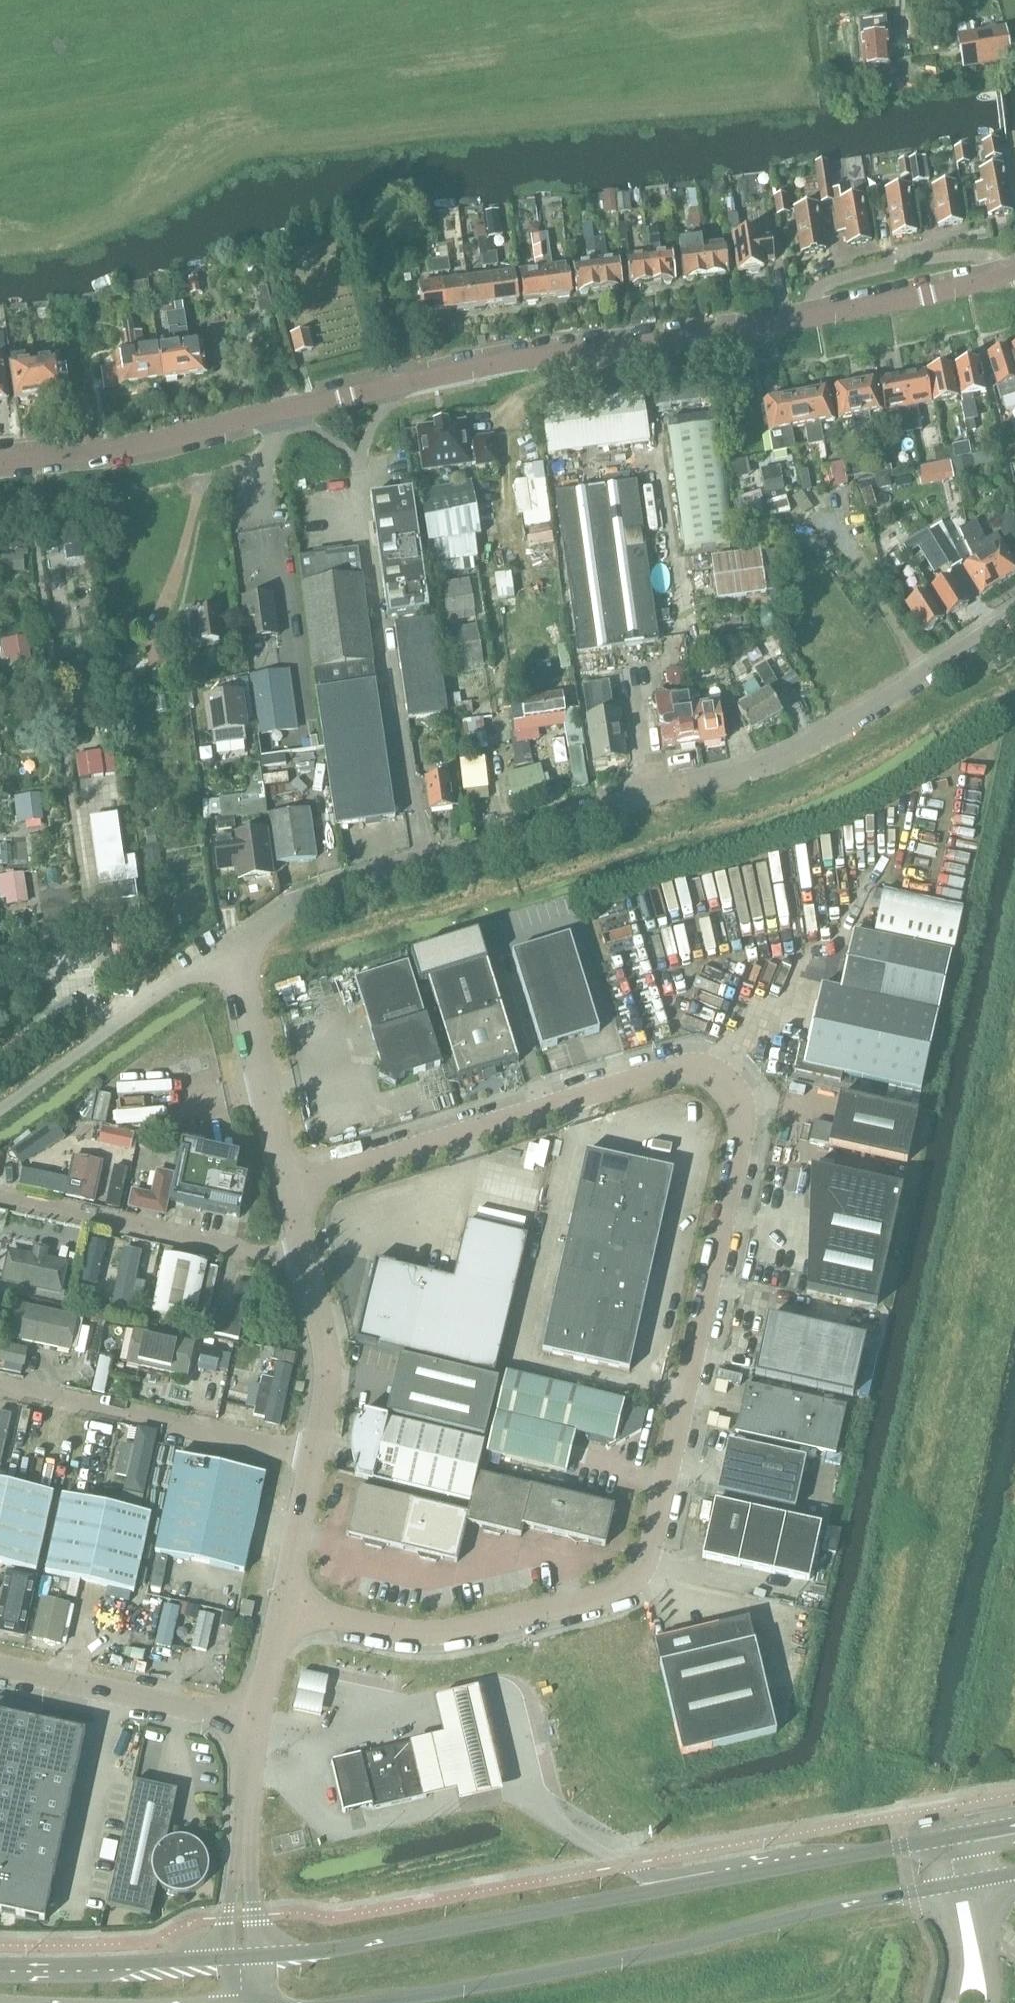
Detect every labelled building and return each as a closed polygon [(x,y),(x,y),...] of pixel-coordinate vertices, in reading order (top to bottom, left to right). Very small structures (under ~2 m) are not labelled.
[(864,70),(867,70),(869,73),(877,72),(878,68),(890,67),(887,37),(871,38),(869,22),(859,24),(864,70)] [(957,36),(963,69),(1012,61),(1006,28),(957,36)] [(979,171),(988,217),(1012,212),(998,141),(982,144),(986,161),(992,160),(993,168),(979,171)] [(969,163),(966,147),(954,149),(957,165),(969,163)] [(909,161),(912,177),(912,178),(924,177),(921,159),(909,161)] [(901,178),(912,177),(909,161),(899,162),(901,178)] [(932,187),(939,227),(962,223),(956,183),(932,187)] [(885,190),(893,236),(917,232),(909,186),(885,190)] [(631,212),(629,193),(616,195),(618,213),(631,212)] [(617,216),(615,195),(603,197),(605,217),(617,216)] [(774,197),(777,216),(789,214),(786,195),(774,197)] [(845,233),(847,246),(871,242),(863,195),(832,201),(838,234),(845,233)] [(794,209),(801,255),(825,251),(818,205),(794,209)] [(502,208),(488,209),(489,235),(503,234),(502,208)] [(728,216),(730,229),(739,228),(737,215),(728,216)] [(587,254),(595,253),(593,240),(596,240),(593,224),(583,225),(587,254)] [(646,230),(649,254),(653,284),(664,282),(666,284),(671,284),(673,281),(676,281),(672,251),(661,253),(658,229),(646,230)] [(540,237),(539,237),(548,298),(558,296),(558,299),(569,297),(569,295),(572,294),(568,265),(552,267),(548,233),(539,234),(540,237)] [(759,239),(758,233),(732,237),(738,271),(747,270),(751,274),(758,272),(760,269),(763,268),(762,263),(774,261),(771,238),(759,239)] [(548,298),(539,237),(531,238),(535,269),(520,271),(523,301),(526,300),(527,303),(538,301),(538,299),(548,298)] [(490,267),(488,254),(486,239),(477,240),(481,268),(490,267)] [(596,261),(600,290),(611,289),(613,291),(618,290),(619,288),(623,287),(619,258),(606,260),(604,239),(596,240),(593,240),(595,253),(596,261)] [(706,277),(702,247),(701,239),(679,242),(680,250),(679,250),(683,280),(686,279),(688,281),(694,281),(695,278),(706,277)] [(725,244),(702,247),(706,277),(717,275),(719,277),(724,277),(726,274),(729,274),(725,244)] [(496,253),(488,254),(490,267),(498,266),(496,253)] [(653,284),(649,254),(626,257),(630,286),(633,286),(635,288),(640,287),(642,285),(653,284)] [(448,259),(440,260),(432,261),(433,274),(450,272),(448,259)] [(600,290),(596,261),(573,264),(576,294),(580,293),(582,295),(587,295),(589,292),(600,290)] [(515,272),(491,275),(495,305),(505,303),(505,306),(516,304),(516,302),(519,301),(515,272)] [(491,275),(467,279),(471,310),(485,308),(484,306),(495,305),(491,275)] [(467,279),(443,282),(447,311),(457,310),(457,312),(471,310),(467,279)] [(447,311),(443,282),(419,285),(423,314),(426,314),(426,316),(437,315),(437,312),(447,311)] [(259,286),(264,306),(273,304),(268,284),(259,286)] [(93,293),(98,315),(103,314),(98,292),(93,293)] [(183,312),(174,313),(184,377),(207,374),(202,343),(188,345),(183,312)] [(170,348),(159,350),(164,380),(184,377),(174,313),(165,315),(170,348)] [(142,384),(134,333),(132,319),(122,321),(126,349),(128,349),(129,354),(115,356),(117,368),(105,370),(108,389),(142,384)] [(140,332),(134,333),(142,384),(164,380),(159,350),(146,352),(144,344),(143,344),(143,338),(140,332)] [(292,336),(297,354),(312,350),(308,332),(292,336)] [(1009,348),(987,355),(997,388),(994,389),(997,398),(1009,395),(1006,385),(1014,382),(1014,368),(1009,348)] [(955,366),(962,404),(960,404),(966,432),(975,430),(973,420),(974,420),(972,408),(974,407),(972,395),(985,392),(978,361),(975,362),(973,360),(967,361),(965,364),(955,366)] [(58,361),(34,365),(39,397),(49,395),(52,397),(57,397),(60,394),(63,393),(58,361)] [(39,397),(34,365),(11,368),(16,400),(19,400),(22,402),(27,401),(29,398),(39,397)] [(927,372),(934,403),(957,398),(951,367),(940,369),(937,367),(932,368),(930,371),(927,372)] [(911,375),(902,376),(913,432),(922,430),(917,406),(930,404),(924,372),(922,373),(919,371),(913,372),(911,375)] [(913,432),(902,376),(892,378),(890,376),(884,378),(882,380),(879,378),(886,412),(899,410),(904,434),(913,432)] [(863,384),(855,385),(865,440),(873,439),(869,414),(882,411),(876,381),(873,382),(870,380),(866,381),(863,384)] [(865,440),(855,385),(846,387),(843,385),(839,386),(837,389),(833,389),(839,420),(852,417),(857,442),(865,440)] [(815,393),(807,395),(816,445),(823,444),(819,424),(834,421),(829,390),(825,391),(822,390),(818,390),(815,393)] [(788,398),(785,399),(791,429),(805,426),(809,447),(816,445),(807,395),(798,396),(795,395),(791,396),(788,398)] [(544,411),(550,454),(649,441),(644,398),(544,411)] [(791,429),(785,399),(777,400),(774,399),(770,400),(767,402),(764,403),(773,454),(795,450),(791,429)] [(668,423),(671,445),(686,550),(733,543),(716,416),(668,423)] [(422,426),(417,427),(417,428),(417,429),(418,429),(423,471),(471,465),(471,462),(477,462),(477,464),(497,461),(493,436),(492,436),(492,437),(475,439),(473,439),(474,443),(468,444),(465,422),(466,422),(465,421),(464,421),(448,423),(447,421),(438,423),(438,425),(422,427),(422,426)] [(963,469),(977,464),(968,441),(955,446),(963,469)] [(734,475),(750,474),(749,458),(733,459),(734,475)] [(961,471),(959,459),(952,461),(954,473),(961,471)] [(546,461),(526,463),(527,478),(516,479),(519,513),(527,512),(528,524),(551,522),(546,461)] [(822,466),(826,487),(847,484),(843,462),(822,466)] [(761,483),(763,483),(765,494),(784,491),(780,467),(772,468),(771,463),(758,465),(761,483)] [(892,473),(890,464),(874,467),(875,476),(892,473)] [(878,476),(880,486),(892,484),(890,474),(878,476)] [(556,494),(578,653),(658,642),(636,483),(556,494)] [(472,484),(421,494),(426,519),(424,519),(429,544),(428,544),(429,559),(458,556),(458,558),(477,557),(475,536),(480,536),(472,484)] [(371,496),(388,617),(429,611),(412,490),(371,496)] [(772,517),(770,501),(763,503),(760,493),(742,497),(749,523),(772,517)] [(786,496),(770,501),(772,517),(790,512),(786,496)] [(1008,542),(1006,543),(1014,556),(1014,525),(1012,513),(996,523),(1008,542)] [(976,521),(967,525),(973,537),(981,533),(976,521)] [(967,525),(959,530),(964,541),(973,537),(967,525)] [(949,546),(951,544),(941,528),(930,535),(949,567),(958,561),(949,546)] [(903,548),(907,555),(918,547),(940,583),(930,589),(947,617),(967,604),(950,577),(953,575),(927,533),(903,548)] [(973,537),(980,551),(1000,584),(1008,579),(1011,580),(1014,577),(1014,565),(1002,544),(1002,545),(996,535),(985,541),(981,533),(973,537)] [(974,562),(963,568),(980,596),(983,595),(985,595),(991,592),(992,589),(1000,584),(980,551),(973,537),(964,541),(974,562)] [(27,569),(26,547),(0,548),(0,570),(27,569)] [(911,562),(907,555),(903,548),(879,563),(887,576),(911,562)] [(298,557),(316,691),(375,682),(358,549),(298,557)] [(712,558),(718,600),(766,593),(766,592),(781,590),(775,551),(760,553),(760,552),(712,558)] [(499,596),(516,594),(514,571),(498,573),(499,596)] [(469,580),(433,586),(447,670),(483,664),(474,609),(469,580)] [(933,628),(934,625),(943,620),(925,592),(906,604),(923,632),(925,630),(928,631),(933,628)] [(273,616),(270,595),(242,599),(248,640),(278,636),(275,616),(273,616)] [(216,607),(185,611),(189,644),(220,640),(216,610),(216,607)] [(395,624),(408,719),(447,714),(434,619),(395,624)] [(5,637),(9,665),(34,662),(30,633),(5,637)] [(755,670),(766,689),(776,683),(766,664),(755,670)] [(288,667),(250,672),(258,734),(296,728),(288,667)] [(665,670),(668,686),(685,683),(682,667),(665,670)] [(375,682),(316,691),(336,827),(395,818),(375,682)] [(621,733),(618,712),(613,713),(608,683),(582,687),(594,761),(625,756),(623,741),(626,740),(625,732),(621,733)] [(700,745),(694,708),(691,691),(655,697),(663,747),(674,745),(675,749),(700,745)] [(738,710),(751,733),(782,714),(769,692),(738,710)] [(208,714),(206,716),(207,726),(210,728),(211,732),(243,727),(239,693),(206,698),(208,714)] [(539,728),(566,725),(564,710),(562,693),(535,697),(539,728)] [(533,729),(539,728),(535,697),(521,699),(522,705),(512,707),(514,722),(510,723),(511,732),(533,729)] [(719,704),(694,708),(700,745),(725,741),(719,704)] [(564,710),(566,725),(567,734),(564,734),(573,786),(586,785),(578,709),(564,710)] [(463,719),(468,749),(490,745),(485,715),(463,719)] [(535,736),(533,729),(511,732),(513,740),(517,767),(533,764),(528,737),(535,736)] [(116,749),(78,752),(80,777),(118,773),(116,749)] [(288,753),(264,753),(265,774),(288,773),(288,753)] [(456,761),(463,795),(476,792),(469,758),(456,761)] [(508,776),(514,797),(546,789),(545,786),(549,785),(547,774),(543,776),(540,767),(508,776)] [(438,777),(425,779),(430,811),(453,808),(450,790),(460,788),(458,775),(448,776),(448,774),(438,775),(438,777)] [(19,819),(45,817),(43,791),(16,793),(19,819)] [(268,815),(275,864),(315,858),(309,809),(268,815)] [(135,857),(123,859),(116,816),(90,819),(100,886),(138,880),(135,857)] [(145,845),(144,845),(148,869),(161,866),(157,843),(155,829),(143,831),(145,845)] [(219,869),(239,866),(241,880),(245,880),(246,881),(254,880),(256,878),(271,876),(265,833),(235,837),(236,839),(216,842),(219,869)] [(27,870),(1,872),(4,904),(30,901),(27,870)] [(135,957),(129,915),(105,919),(112,961),(135,957)] [(478,934),(411,955),(413,962),(420,984),(429,981),(487,963),(478,934)] [(512,953),(542,1049),(558,1044),(557,1044),(560,1039),(579,1033),(584,1036),(599,1031),(570,935),(512,953)] [(879,999),(822,986),(808,1046),(800,1044),(794,1071),(841,1082),(843,1074),(921,1091),(951,955),(892,941),(879,999)] [(355,980),(383,1069),(378,1078),(396,1087),(400,1079),(440,1066),(408,963),(355,980)] [(458,1079),(458,1080),(519,1062),(518,1060),(487,963),(429,981),(459,1079),(458,1079)] [(213,1055),(162,1072),(167,1089),(219,1073),(213,1055)] [(93,1121),(105,1124),(111,1096),(99,1093),(93,1121)] [(809,1141),(829,1145),(907,1162),(918,1112),(840,1095),(833,1126),(814,1121),(809,1141)] [(24,1165),(67,1134),(54,1117),(12,1149),(24,1165)] [(103,1127),(100,1141),(131,1148),(134,1134),(103,1127)] [(181,1144),(168,1202),(238,1217),(246,1178),(234,1175),(238,1156),(181,1144)] [(586,1151),(578,1187),(622,1197),(630,1161),(586,1151)] [(105,1164),(77,1158),(68,1199),(96,1205),(105,1164)] [(630,1161),(622,1197),(666,1206),(674,1171),(630,1161)] [(807,1284),(807,1290),(877,1306),(903,1189),(811,1169),(810,1194),(827,1198),(808,1284),(807,1284)] [(164,1218),(173,1177),(156,1174),(153,1193),(133,1189),(129,1211),(164,1218)] [(578,1187),(572,1214),(616,1224),(622,1197),(578,1187)] [(622,1197),(616,1224),(660,1234),(666,1206),(622,1197)] [(572,1214),(566,1242),(610,1251),(616,1224),(572,1214)] [(355,1342),(494,1376),(528,1236),(466,1222),(453,1279),(375,1261),(355,1342)] [(616,1224),(610,1251),(654,1261),(660,1234),(616,1224)] [(566,1242),(560,1269),(604,1279),(610,1251),(566,1242)] [(31,1255),(9,1250),(2,1283),(61,1295),(68,1263),(46,1258),(48,1249),(33,1246),(31,1255)] [(100,1290),(113,1293),(123,1250),(109,1247),(100,1290)] [(124,1249),(111,1309),(128,1312),(131,1298),(135,1282),(141,1253),(124,1249)] [(610,1251),(604,1279),(648,1288),(654,1261),(610,1251)] [(88,1252),(78,1296),(92,1299),(101,1256),(88,1252)] [(164,1255),(152,1314),(194,1323),(207,1265),(164,1255)] [(560,1269),(554,1296),(598,1306),(604,1279),(560,1269)] [(604,1279),(598,1306),(642,1316),(648,1288),(604,1279)] [(144,1284),(136,1282),(132,1298),(141,1300),(144,1284)] [(251,1285),(237,1282),(227,1323),(217,1321),(214,1335),(238,1341),(241,1326),(251,1285)] [(554,1296),(548,1324),(592,1333),(598,1306),(554,1296)] [(98,1300),(96,1311),(108,1314),(111,1303),(98,1300)] [(598,1306),(592,1333),(636,1343),(642,1316),(598,1306)] [(85,1325),(20,1311),(14,1341),(79,1355),(85,1325)] [(768,1317),(755,1376),(794,1384),(807,1326),(768,1317)] [(542,1352),(586,1361),(592,1333),(548,1324),(542,1352)] [(807,1326),(794,1384),(824,1391),(837,1332),(807,1326)] [(837,1332),(824,1391),(853,1397),(866,1339),(837,1332)] [(199,1345),(139,1333),(131,1370),(191,1382),(199,1345)] [(592,1333),(586,1361),(629,1371),(636,1343),(592,1333)] [(22,1366),(25,1352),(1,1347),(0,1353),(0,1361),(22,1366)] [(201,1366),(230,1370),(233,1351),(204,1347),(201,1366)] [(401,1357),(387,1414),(485,1438),(499,1380),(401,1357)] [(298,1372),(281,1368),(268,1429),(285,1432),(298,1372)] [(624,1406),(625,1402),(506,1373),(487,1453),(566,1472),(576,1434),(602,1440),(608,1450),(641,1431),(646,1411),(624,1406)] [(737,1426),(735,1432),(836,1454),(836,1453),(846,1407),(746,1384),(737,1426)] [(372,1475),(373,1476),(373,1478),(470,1502),(484,1443),(387,1420),(388,1418),(362,1412),(356,1438),(381,1444),(376,1466),(374,1465),(372,1475)] [(0,1413),(0,1466),(12,1416),(0,1413)] [(162,1435),(141,1430),(129,1487),(127,1498),(147,1502),(162,1435)] [(717,1492),(795,1509),(806,1459),(728,1441),(717,1492)] [(155,1554),(244,1573),(265,1475),(177,1456),(164,1516),(155,1554)] [(505,1481),(477,1474),(467,1514),(468,1514),(466,1523),(467,1523),(485,1528),(484,1532),(492,1534),(505,1481)] [(559,1494),(505,1481),(492,1534),(500,1536),(501,1532),(521,1536),(523,1527),(550,1533),(559,1494)] [(36,1571),(53,1493),(0,1482),(0,1564),(36,1571)] [(365,1545),(373,1547),(386,1494),(358,1487),(346,1536),(366,1541),(365,1545)] [(383,1545),(402,1549),(413,1501),(386,1494),(373,1547),(382,1549),(383,1545)] [(586,1501),(559,1494),(550,1533),(577,1540),(576,1544),(586,1501)] [(63,1496),(46,1574),(134,1593),(151,1515),(63,1496)] [(419,1559),(428,1561),(440,1507),(413,1501),(402,1549),(420,1554),(419,1559)] [(614,1508),(586,1501),(576,1544),(577,1540),(605,1546),(614,1508)] [(702,1558),(738,1566),(750,1510),(715,1502),(702,1558)] [(467,1514),(440,1507),(428,1561),(436,1563),(437,1558),(457,1563),(467,1523),(466,1523),(468,1514),(467,1514)] [(738,1566),(773,1574),(786,1518),(750,1510),(738,1566)] [(786,1518),(773,1574),(809,1582),(822,1526),(786,1518)] [(6,1571),(0,1602),(0,1635),(26,1640),(39,1578),(6,1571)] [(65,1642),(71,1600),(41,1596),(35,1638),(65,1642)] [(240,1616),(251,1618),(254,1604),(243,1601),(240,1616)] [(169,1645),(172,1620),(174,1606),(166,1605),(161,1643),(169,1645)] [(155,1625),(128,1618),(122,1643),(149,1650),(155,1625)] [(754,1642),(749,1619),(655,1642),(660,1664),(681,1756),(777,1733),(755,1642),(754,1642)] [(295,1706),(322,1713),(331,1675),(305,1669),(295,1706)] [(483,1695),(441,1704),(449,1740),(414,1748),(427,1804),(463,1795),(466,1808),(507,1799),(483,1695)] [(45,1921),(86,1732),(0,1713),(0,1911),(45,1921)] [(413,1745),(415,1745),(414,1744),(414,1743),(413,1743),(411,1743),(412,1744),(361,1756),(361,1755),(359,1755),(360,1757),(333,1763),(333,1762),(332,1762),(331,1763),(331,1764),(331,1765),(332,1765),(343,1810),(342,1811),(342,1812),(343,1813),(344,1813),(345,1813),(345,1811),(371,1805),(372,1808),(371,1809),(371,1810),(372,1810),(373,1811),(374,1811),(374,1809),(424,1797),(425,1799),(426,1798),(427,1797),(427,1796),(427,1795),(425,1796),(413,1745)] [(208,1864),(204,1852),(197,1844),(187,1840),(176,1839),(166,1843),(177,1791),(134,1781),(107,1906),(150,1915),(157,1883),(166,1892),(178,1895),(190,1894),(201,1887),(207,1876),(208,1864)]
